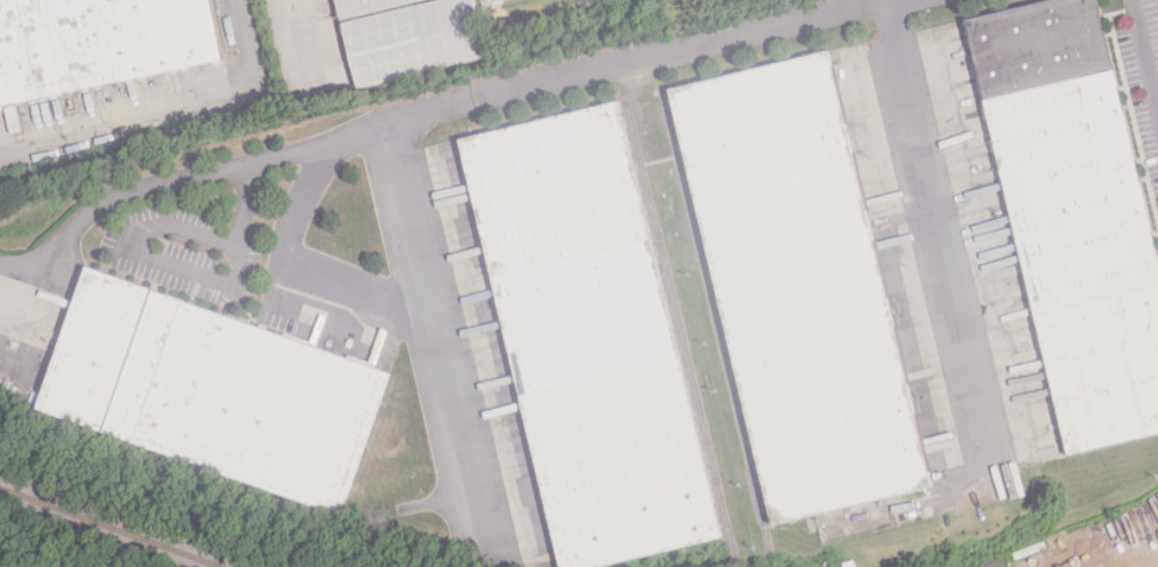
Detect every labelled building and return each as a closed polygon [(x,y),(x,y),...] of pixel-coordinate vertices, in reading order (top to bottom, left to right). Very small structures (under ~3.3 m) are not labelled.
[(222,59),(0,107),(0,0),(210,0),(222,59)] [(341,20),(336,0),(426,0),(341,20)] [(341,24),(441,0),(473,0),(487,57),(357,88),(341,24)] [(967,21),(1057,0),(1100,0),(1157,247),(1157,433),(1069,454),(967,21)] [(774,524),(671,89),(830,51),(932,487),(774,524)] [(722,538),(598,566),(560,566),(460,140),(618,102),(722,538)] [(340,515),(37,409),(86,267),(389,373),(340,515)]
